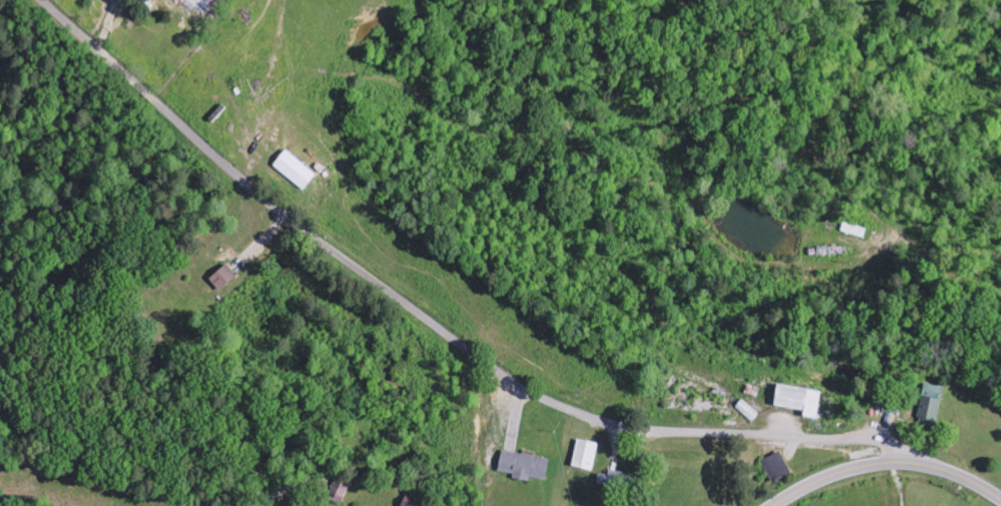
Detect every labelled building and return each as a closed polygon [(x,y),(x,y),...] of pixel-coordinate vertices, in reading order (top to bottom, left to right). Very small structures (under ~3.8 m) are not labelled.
[(180,3),(194,13),(197,9),(207,16),(219,0),(183,0),(180,3)] [(320,174),(287,152),(276,169),(308,191),(320,174)] [(222,293),(239,279),(229,266),(212,281),(222,293)] [(919,423),(938,427),(947,389),(928,385),(919,423)] [(806,419),(821,421),(824,393),(781,388),(778,409),(807,412),(806,419)] [(601,446),(580,441),(573,468),(594,473),(601,446)] [(549,484),(552,461),(536,458),(537,454),(526,452),(525,456),(504,452),(501,473),(516,476),(516,479),(549,484)] [(632,490),(635,475),(611,472),(610,477),(601,475),(599,485),(632,490)] [(426,501),(407,496),(405,505),(425,505),(426,501)]
